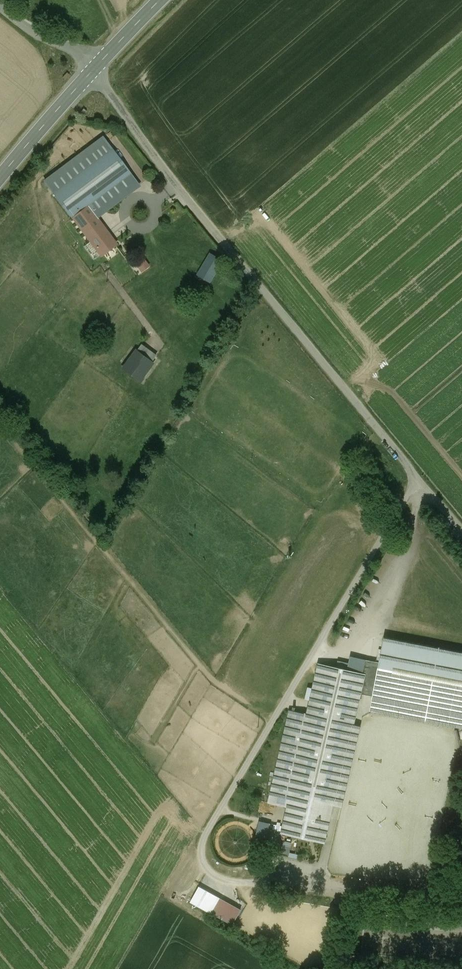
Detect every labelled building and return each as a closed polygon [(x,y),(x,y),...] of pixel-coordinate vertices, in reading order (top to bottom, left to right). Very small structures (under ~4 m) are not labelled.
[(103,138),(45,181),(72,217),(73,217),(101,255),(102,255),(116,244),(96,218),(139,185),(103,138)] [(210,253),(197,275),(211,283),(224,261),(210,253)] [(144,258),(135,264),(142,273),(150,267),(144,258)] [(156,364),(136,349),(121,369),(135,379),(141,383),(156,364)] [(386,640),(383,663),(376,697),(373,710),(461,727),(461,654),(386,640)] [(383,663),(350,656),(348,670),(367,674),(361,699),(362,699),(363,695),(376,697),(383,663)] [(348,670),(319,664),(307,714),(355,725),(361,699),(367,674),(348,670)] [(288,807),(282,834),(325,844),(334,805),(341,807),(360,726),(355,725),(307,714),(290,710),(269,803),(288,807)] [(260,822),(257,837),(268,840),(272,825),(260,822)] [(221,899),(213,913),(234,924),(242,910),(221,899)]
